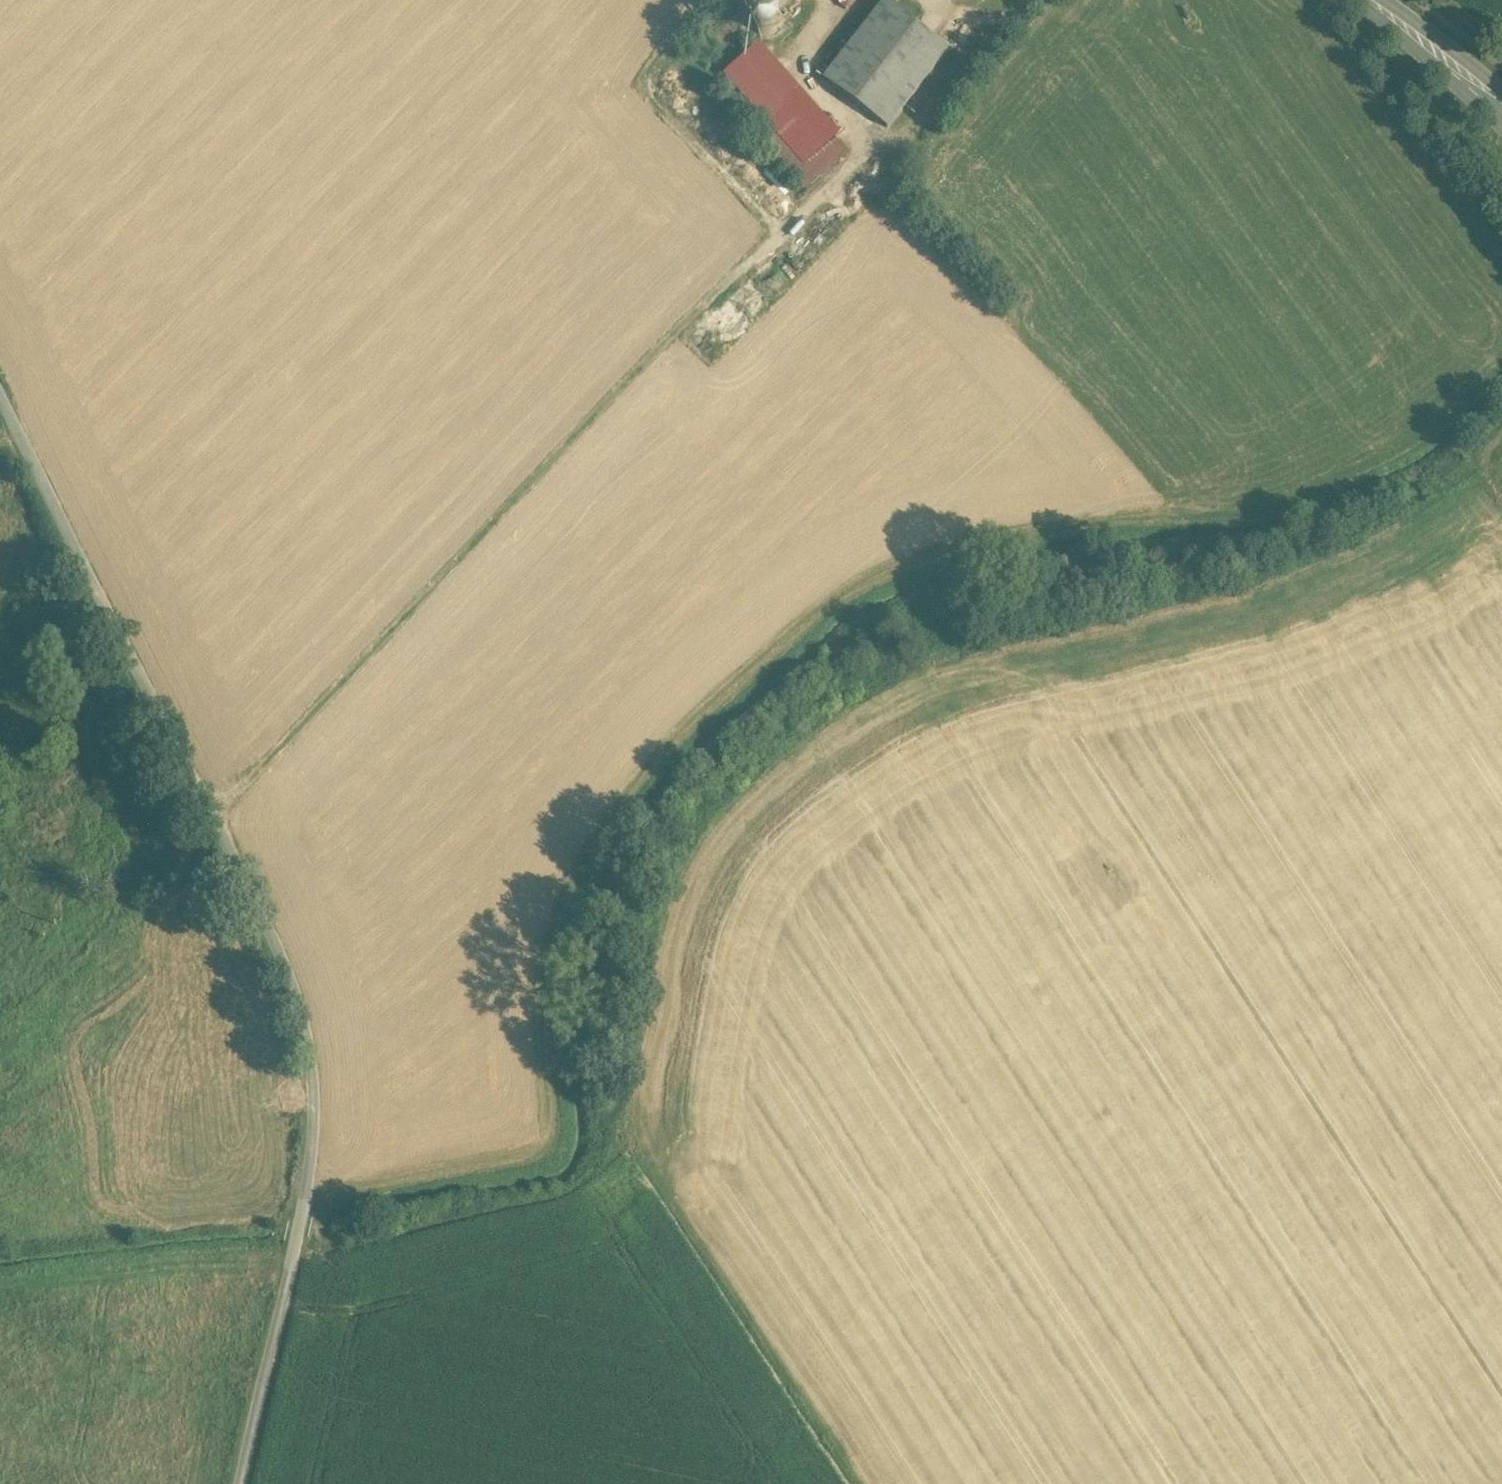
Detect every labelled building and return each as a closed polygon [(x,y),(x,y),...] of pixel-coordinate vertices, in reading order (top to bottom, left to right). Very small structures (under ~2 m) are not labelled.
[(948,52),(885,6),(827,86),(890,131),(948,52)] [(776,35),(778,26),(776,18),(770,11),(762,8),(753,9),(746,14),(742,22),(742,31),(746,38),(753,43),(762,44),(770,41),(776,35)] [(724,79),(748,107),(803,172),(839,145),(760,51),(724,79)] [(852,160),(839,145),(803,172),(748,107),(735,117),(803,197),(852,160)]
